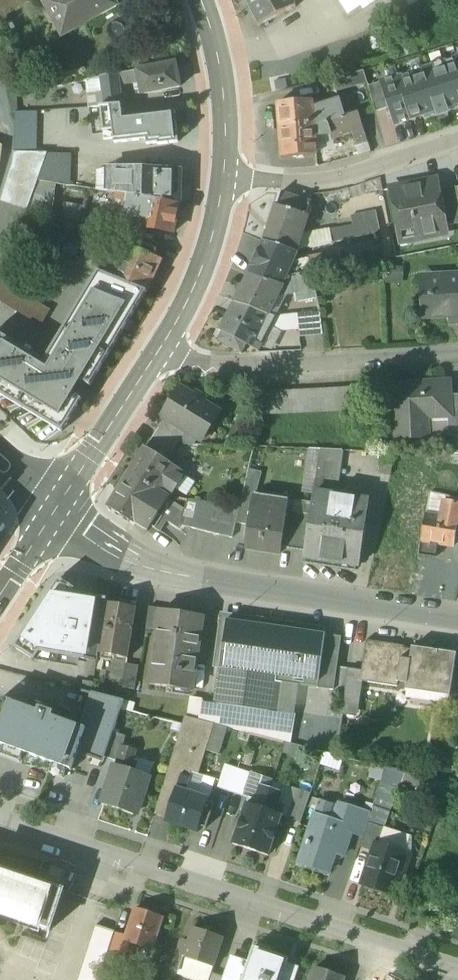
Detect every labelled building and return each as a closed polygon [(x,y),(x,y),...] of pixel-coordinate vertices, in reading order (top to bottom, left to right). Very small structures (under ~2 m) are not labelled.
[(23,0),(0,0),(0,14),(23,0)] [(62,36),(117,6),(114,0),(42,0),(62,36)] [(258,5),(267,22),(296,7),(292,0),(267,0),(258,5)] [(339,1),(349,15),(373,0),(340,0),(339,1)] [(456,57),(457,59),(400,79),(399,77),(380,83),(389,109),(394,125),(425,115),(426,120),(457,109),(457,57),(456,57)] [(175,64),(137,71),(139,82),(142,95),(180,87),(175,64)] [(137,71),(102,78),(103,92),(105,106),(121,105),(119,86),(139,82),(137,71)] [(364,72),(334,79),(337,91),(367,84),(364,72)] [(380,83),(368,87),(376,113),(389,109),(380,83)] [(103,92),(87,94),(88,108),(100,107),(105,106),(103,92)] [(314,102),(279,104),(280,129),(314,127),(346,117),(341,101),(314,109),(314,102)] [(176,112),(122,116),(121,105),(105,106),(100,107),(103,140),(114,140),(114,143),(147,141),(147,145),(179,143),(176,112)] [(37,112),(15,112),(14,152),(36,152),(37,112)] [(346,117),(314,127),(314,137),(331,134),(332,139),(352,133),(355,145),(369,142),(360,112),(346,117)] [(314,127),(280,129),(282,157),(315,155),(314,137),(314,127)] [(47,153),(14,152),(12,164),(0,201),(27,210),(47,153)] [(71,154),(48,153),(38,182),(70,186),(71,154)] [(180,170),(114,167),(114,193),(145,198),(179,204),(180,170)] [(437,181),(391,189),(399,231),(414,228),(416,240),(446,234),(445,226),(438,191),(437,181)] [(438,191),(445,226),(457,224),(457,199),(456,188),(438,191)] [(145,198),(118,194),(114,215),(133,218),(141,219),(145,198)] [(311,205),(280,194),(276,206),(307,216),(311,205)] [(179,204),(145,198),(141,219),(140,227),(174,232),(179,204)] [(307,216),(276,206),(264,243),(294,252),(299,236),(307,216)] [(376,211),(351,217),(353,226),(355,238),(380,233),(376,211)] [(141,219),(133,218),(131,225),(140,227),(141,219)] [(353,226),(330,230),(333,243),(355,238),(353,226)] [(330,230),(299,236),(294,252),(333,243),(330,230)] [(87,249),(63,239),(57,254),(81,264),(87,249)] [(294,252),(264,243),(249,276),(282,287),(284,279),(285,279),(294,252)] [(134,249),(128,246),(120,262),(87,249),(81,264),(98,272),(147,291),(162,260),(154,257),(156,252),(136,244),(134,249)] [(345,253),(309,259),(312,274),(342,268),(342,269),(347,268),(345,253)] [(147,291),(98,272),(69,319),(115,346),(147,291)] [(285,279),(284,279),(282,287),(284,288),(280,296),(298,292),(300,302),(317,298),(312,274),(285,279)] [(282,287),(249,276),(233,303),(269,316),(280,296),(284,288),(282,287)] [(432,280),(432,292),(422,292),(423,318),(457,316),(457,322),(457,279),(432,280)] [(269,316),(233,303),(215,340),(242,354),(246,345),(258,350),(266,334),(274,318),(269,316)] [(321,313),(297,316),(298,330),(299,338),(323,335),(321,313)] [(297,316),(274,318),(266,334),(298,330),(297,316)] [(69,319),(44,361),(33,380),(69,402),(81,384),(90,388),(115,346),(69,319)] [(0,335),(0,395),(63,432),(78,407),(69,402),(33,380),(44,361),(0,335)] [(449,384),(394,387),(397,438),(427,437),(426,417),(449,416),(450,416),(449,400),(449,384)] [(360,387),(312,389),(313,412),(361,409),(360,387)] [(193,397),(180,389),(163,416),(186,430),(202,440),(219,413),(206,405),(210,398),(197,390),(193,397)] [(312,389),(252,392),(253,415),(313,412),(312,389)] [(449,400),(450,416),(449,416),(450,436),(457,436),(457,400),(449,400)] [(186,430),(165,418),(159,428),(179,441),(186,430)] [(179,441),(159,428),(146,449),(167,462),(179,441)] [(146,449),(144,447),(130,471),(153,486),(158,479),(163,482),(173,466),(167,462),(146,449)] [(343,450),(321,449),(314,492),(336,495),(343,450)] [(395,453),(381,453),(378,472),(391,475),(395,453)] [(173,466),(163,482),(158,479),(153,486),(169,497),(170,497),(184,473),(173,466)] [(240,507),(236,523),(250,525),(252,513),(255,498),(261,473),(249,470),(240,507)] [(129,471),(109,507),(147,532),(151,526),(169,499),(169,497),(153,486),(130,471),(129,471)] [(336,495),(314,492),(311,515),(309,524),(304,558),(359,566),(368,500),(336,495)] [(447,496),(430,493),(425,516),(442,518),(445,502),(446,502),(447,496)] [(271,500),(255,498),(252,513),(250,525),(246,549),(280,554),(281,548),(286,518),(268,516),(271,500)] [(185,510),(169,499),(151,526),(160,532),(167,521),(179,529),(181,524),(185,510)] [(240,507),(188,500),(185,510),(181,524),(233,537),(236,523),(240,507)] [(288,503),(271,500),(268,516),(286,518),(287,512),(288,503)] [(445,502),(442,518),(457,521),(457,520),(457,504),(446,502),(445,502)] [(298,513),(287,512),(286,518),(281,548),(292,550),(298,513)] [(311,515),(298,513),(292,550),(303,551),(309,524),(311,515)] [(442,518),(425,516),(421,541),(438,544),(453,546),(457,521),(442,518)] [(438,544),(421,541),(418,555),(435,558),(438,544)] [(40,654),(96,664),(107,603),(107,600),(75,595),(75,590),(58,580),(13,649),(35,662),(40,654)] [(136,608),(107,603),(98,654),(128,659),(136,608)] [(162,609),(149,607),(146,629),(158,631),(161,611),(162,609)] [(158,631),(150,685),(192,691),(197,657),(198,657),(199,647),(199,646),(203,617),(161,611),(158,631)] [(325,635),(227,620),(214,704),(270,711),(275,676),(298,679),(318,682),(319,682),(325,635)] [(341,637),(325,635),(319,682),(318,682),(317,688),(334,691),(337,667),(341,637)] [(404,647),(366,641),(361,671),(360,682),(362,682),(397,688),(404,647)] [(457,655),(412,648),(406,686),(450,692),(454,667),(455,667),(457,655)] [(139,666),(126,664),(122,688),(135,690),(139,666)] [(349,669),(337,667),(334,691),(346,692),(349,669)] [(361,671),(349,669),(346,692),(342,715),(357,718),(362,682),(360,682),(361,671)] [(298,679),(275,676),(270,711),(293,715),(298,679)] [(123,701),(93,694),(81,728),(86,729),(77,753),(103,762),(105,758),(113,733),(123,701)] [(203,700),(191,698),(190,699),(187,717),(199,721),(202,702),(203,700)] [(4,700),(0,712),(0,744),(71,769),(77,753),(86,729),(81,728),(53,718),(55,712),(38,706),(37,712),(4,700)] [(202,702),(199,721),(214,724),(290,744),(295,715),(293,715),(270,711),(214,704),(202,702)] [(187,717),(185,717),(154,816),(165,819),(179,775),(190,779),(191,773),(198,775),(214,724),(199,721),(187,717)] [(126,737),(113,733),(105,758),(117,761),(122,747),(123,747),(126,737)] [(123,747),(122,747),(117,761),(115,768),(133,774),(138,760),(137,759),(136,763),(133,762),(136,751),(123,747)] [(152,765),(138,760),(133,774),(148,779),(152,765)] [(226,766),(218,788),(230,793),(238,770),(226,766)] [(133,774),(115,768),(104,803),(136,813),(141,799),(146,800),(150,787),(145,786),(148,779),(133,774)] [(252,774),(238,770),(230,793),(244,797),(252,775),(252,774)] [(252,774),(252,775),(244,797),(248,799),(249,798),(255,800),(260,786),(268,789),(271,781),(252,774)] [(165,819),(164,823),(197,833),(199,827),(207,829),(214,805),(207,803),(208,799),(185,792),(190,779),(179,775),(165,819)] [(268,789),(260,786),(255,800),(249,798),(248,799),(247,804),(264,810),(271,790),(268,789)] [(282,793),(271,790),(264,810),(282,816),(285,807),(278,805),(282,793)] [(296,790),(287,818),(300,823),(310,794),(296,790)] [(339,807),(320,800),(316,814),(315,814),(299,864),(300,864),(301,863),(327,872),(327,873),(328,873),(335,852),(344,855),(351,834),(350,833),(358,809),(340,803),(339,807)] [(247,804),(240,823),(235,822),(232,832),(237,834),(233,845),(251,850),(264,810),(247,804)] [(358,809),(350,833),(351,834),(363,838),(368,823),(371,814),(358,809)] [(282,816),(264,810),(251,850),(268,856),(271,847),(276,848),(280,837),(274,836),(282,816)] [(384,828),(368,823),(363,838),(359,847),(373,852),(375,845),(378,846),(384,828)] [(378,846),(375,845),(373,852),(363,883),(368,885),(366,889),(384,895),(385,891),(390,893),(394,879),(400,881),(406,865),(400,863),(403,854),(378,846)] [(0,872),(0,917),(47,934),(61,893),(0,872)] [(162,919),(135,910),(126,938),(125,942),(136,946),(152,951),(162,919)] [(99,927),(81,979),(100,979),(107,957),(115,934),(115,933),(99,927)] [(193,928),(187,944),(179,971),(207,979),(209,979),(212,973),(223,938),(193,928)] [(115,934),(107,957),(118,961),(125,942),(126,938),(115,934)] [(136,946),(125,942),(118,961),(127,964),(130,965),(136,946)] [(181,942),(172,969),(179,971),(187,944),(181,942)] [(269,949),(262,947),(257,951),(270,955),(269,949)] [(254,949),(249,963),(243,979),(280,979),(283,971),(287,961),(270,955),(257,951),(254,949)] [(107,957),(100,979),(102,979),(115,979),(118,971),(124,973),(127,964),(118,961),(107,957)] [(249,963),(231,957),(224,979),(243,979),(249,963)] [(283,971),(280,979),(287,979),(290,973),(283,971)] [(320,971),(316,979),(345,979),(320,971)]
